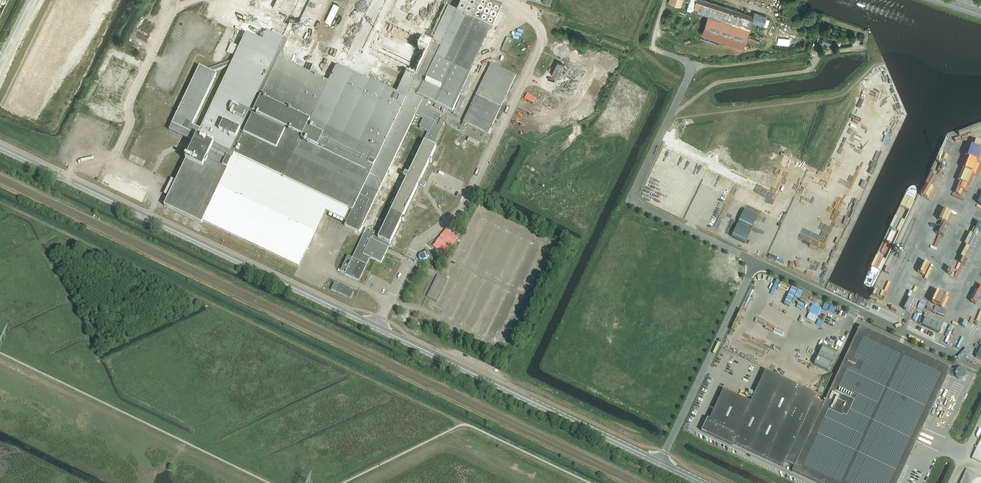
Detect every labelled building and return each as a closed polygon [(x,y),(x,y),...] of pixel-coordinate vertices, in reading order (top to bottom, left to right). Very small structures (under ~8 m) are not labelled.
[(764,26),(767,27),(769,20),(766,19),(767,17),(754,13),(753,16),(705,0),(669,0),(668,3),(708,16),(701,36),(743,49),(752,22),(764,26)] [(333,24),(341,5),(335,2),(327,21),(333,24)] [(349,44),(351,39),(341,34),(339,40),(349,44)] [(509,36),(503,50),(508,52),(515,39),(509,36)] [(820,49),(826,50),(827,46),(824,45),(825,43),(830,45),(832,38),(824,36),(822,42),(820,49)] [(789,46),(790,39),(777,37),(777,44),(789,46)] [(571,55),(571,48),(568,47),(568,45),(561,44),(560,54),(571,55)] [(572,61),(582,61),(581,51),(572,52),(572,61)] [(554,74),(558,76),(554,86),(575,95),(581,79),(573,76),(576,68),(559,61),(554,74)] [(591,116),(610,71),(598,66),(579,111),(591,116)] [(239,139),(243,130),(226,122),(222,132),(239,139)] [(477,146),(479,142),(469,137),(467,141),(477,146)] [(952,153),(957,141),(948,137),(930,182),(925,180),(921,189),(927,192),(924,199),(936,203),(940,191),(935,189),(940,176),(946,178),(951,166),(949,166),(954,153),(952,153)] [(966,169),(961,181),(963,182),(961,188),(966,190),(964,194),(969,196),(974,185),(977,186),(980,177),(980,174),(978,173),(980,167),(980,161),(977,159),(972,171),(966,169)] [(959,207),(963,195),(958,193),(954,205),(959,207)] [(848,206),(851,200),(845,197),(843,203),(848,206)] [(235,227),(235,224),(230,223),(230,227),(227,227),(227,232),(231,232),(239,232),(240,227),(235,227)] [(738,223),(731,237),(745,243),(751,229),(738,223)] [(957,256),(953,267),(962,270),(966,258),(972,260),(980,237),(972,234),(963,259),(957,256)] [(932,245),(927,256),(941,262),(945,250),(932,245)] [(420,256),(419,258),(419,261),(422,262),(426,260),(425,259),(429,258),(427,252),(423,253),(422,255),(420,256)] [(438,274),(429,297),(439,301),(448,278),(438,274)] [(758,277),(751,292),(755,294),(762,279),(758,277)] [(950,297),(956,284),(947,280),(941,293),(950,297)] [(333,290),(353,298),(356,290),(336,283),(333,290)] [(977,312),(980,302),(980,285),(973,308),(966,305),(965,308),(977,312)] [(909,301),(905,312),(913,316),(918,304),(909,301)] [(928,303),(923,315),(940,321),(944,309),(928,303)] [(809,313),(807,319),(815,322),(821,309),(812,304),(808,313),(809,313)] [(925,319),(922,325),(938,333),(941,326),(925,319)] [(701,431),(732,446),(733,444),(783,467),(785,463),(794,467),(792,471),(817,482),(897,482),(951,369),(860,326),(824,403),(815,399),(817,395),(765,370),(750,402),(723,389),(709,419),(707,418),(701,431)] [(828,372),(837,352),(823,345),(814,365),(828,372)] [(967,369),(960,372),(963,379),(970,376),(967,369)]
